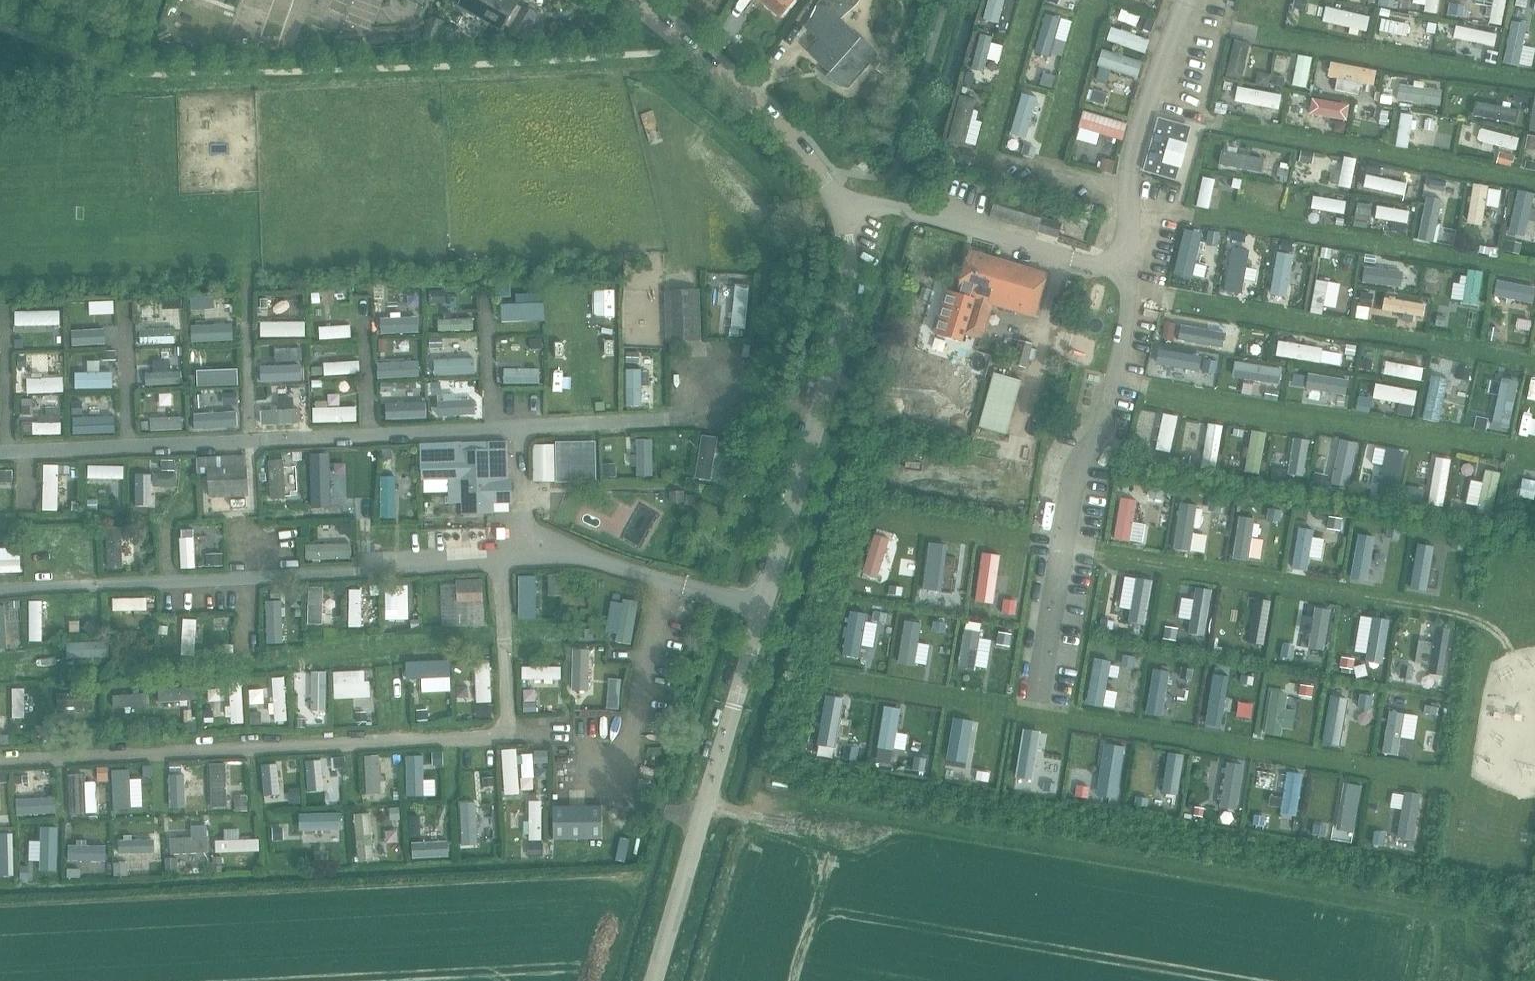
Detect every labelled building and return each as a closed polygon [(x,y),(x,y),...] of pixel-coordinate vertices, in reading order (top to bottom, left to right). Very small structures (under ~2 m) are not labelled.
[(521,8),(515,5),(517,2),(515,0),(464,0),(460,7),(501,30),(504,25),(510,28),(509,30),(524,38),(537,15),(522,7),(521,8)] [(782,18),(796,0),(760,0),(782,18)] [(847,32),(837,22),(857,5),(860,0),(820,0),(816,6),(821,10),(816,17),(811,26),(811,27),(811,28),(811,29),(812,30),(813,32),(814,31),(823,39),(820,41),(818,43),(816,45),(814,47),(813,48),(812,50),(812,51),(812,53),(812,55),(812,56),(834,71),(840,75),(838,78),(838,79),(838,80),(838,81),(839,83),(839,84),(840,84),(843,85),(846,86),(847,86),(849,85),(851,84),(853,82),(854,81),(856,78),(858,76),(858,74),(866,65),(869,63),(872,60),(875,58),(875,57),(875,56),(875,55),(874,54),(870,50),(866,47),(859,42),(847,32)] [(986,20),(997,23),(1003,0),(991,0),(986,20)] [(1263,0),(1249,0),(1243,28),(1256,31),(1263,0)] [(1288,31),(1299,33),(1306,0),(1294,0),(1288,31)] [(1419,0),(1402,0),(1406,1),(1405,11),(1417,13),(1419,0)] [(1463,0),(1449,0),(1449,4),(1443,3),(1442,9),(1447,10),(1446,18),(1459,20),(1463,0)] [(1506,0),(1493,0),(1491,10),(1487,9),(1485,17),(1490,18),(1489,24),(1501,26),(1506,0)] [(1081,4),(1069,1),(1068,6),(1058,3),(1057,8),(1066,11),(1066,12),(1077,16),(1081,4)] [(1336,10),(1330,37),(1341,40),(1347,12),(1336,10)] [(420,41),(434,47),(444,22),(430,16),(420,41)] [(1069,22),(1046,16),(1044,24),(1047,25),(1046,29),(1051,30),(1052,26),(1066,30),(1069,22)] [(1408,25),(1381,20),(1379,32),(1379,37),(1388,39),(1389,34),(1406,37),(1408,25)] [(1470,64),(1477,28),(1465,26),(1459,61),(1470,64)] [(1107,41),(1144,54),(1148,41),(1128,34),(1130,30),(1121,27),(1120,31),(1111,28),(1107,41)] [(1457,34),(1422,27),(1420,39),(1454,46),(1457,34)] [(1509,30),(1502,65),(1516,67),(1522,33),(1509,30)] [(983,36),(974,69),(985,72),(987,65),(994,66),(997,56),(990,54),(994,39),(983,36)] [(1053,37),(1048,53),(1060,56),(1065,41),(1053,37)] [(1241,80),(1249,45),(1234,41),(1229,65),(1225,64),(1223,74),(1227,74),(1226,77),(1241,80)] [(1136,61),(1110,54),(1107,64),(1119,68),(1117,73),(1124,75),(1126,70),(1133,72),(1136,61)] [(1353,75),(1366,75),(1368,55),(1355,54),(1353,75)] [(1298,59),(1293,86),(1305,88),(1310,61),(1298,59)] [(1325,79),(1355,81),(1356,65),(1326,63),(1325,79)] [(880,64),(876,70),(890,79),(894,73),(880,64)] [(1023,80),(1053,89),(1056,78),(1050,76),(1051,72),(1041,69),(1040,73),(1027,69),(1023,80)] [(1243,77),(1242,93),(1287,97),(1289,81),(1243,77)] [(1359,87),(1319,81),(1318,93),(1357,99),(1359,87)] [(1228,85),(1221,114),(1233,117),(1234,110),(1240,111),(1242,101),(1236,100),(1239,87),(1228,85)] [(1399,101),(1438,106),(1440,95),(1426,93),(1426,88),(1417,86),(1417,92),(1400,90),(1399,101)] [(1048,98),(1020,91),(1017,102),(1045,109),(1048,98)] [(1480,123),(1486,93),(1475,91),(1473,97),(1468,96),(1466,106),(1472,107),(1469,121),(1480,123)] [(960,96),(948,141),(964,146),(976,101),(960,96)] [(1522,130),(1528,99),(1517,97),(1515,104),(1509,103),(1507,112),(1513,113),(1510,128),(1522,130)] [(1348,106),(1312,100),(1309,115),(1346,121),(1348,106)] [(1087,122),(1121,132),(1124,121),(1104,115),(1106,109),(1098,106),(1096,112),(1090,111),(1087,122)] [(1399,111),(1395,139),(1406,141),(1411,113),(1399,111)] [(1360,123),(1388,127),(1390,116),(1361,112),(1360,123)] [(1158,122),(1144,170),(1176,179),(1189,131),(1158,122)] [(1444,124),(1439,150),(1450,152),(1455,126),(1444,124)] [(1487,127),(1477,164),(1489,167),(1494,148),(1500,149),(1503,138),(1497,136),(1499,130),(1487,127)] [(1118,140),(1084,130),(1081,142),(1115,151),(1118,140)] [(1527,136),(1524,150),(1534,152),(1534,137),(1527,136)] [(1227,139),(1224,152),(1269,161),(1271,147),(1227,139)] [(1302,143),(1298,157),(1314,162),(1318,148),(1302,143)] [(1341,153),(1337,173),(1356,177),(1362,147),(1348,145),(1346,154),(1341,153)] [(1283,168),(1295,169),(1295,150),(1283,150),(1283,168)] [(1263,160),(1221,152),(1218,165),(1261,174),(1263,160)] [(1330,188),(1335,159),(1323,157),(1321,172),(1316,171),(1314,178),(1319,179),(1318,186),(1330,188)] [(1410,173),(1404,201),(1416,203),(1422,176),(1410,173)] [(1339,187),(1373,194),(1376,182),(1366,180),(1366,175),(1357,174),(1356,178),(1341,175),(1339,187)] [(1452,175),(1445,210),(1457,213),(1464,177),(1452,175)] [(1203,178),(1196,207),(1208,209),(1210,197),(1216,198),(1218,188),(1213,187),(1214,181),(1203,178)] [(1518,184),(1510,216),(1522,219),(1529,187),(1518,184)] [(1467,209),(1498,213),(1499,201),(1484,199),(1485,193),(1467,191),(1466,197),(1468,197),(1467,209)] [(989,218),(1057,240),(1062,225),(1043,219),(1045,213),(1043,213),(1045,207),(997,192),(989,218)] [(1324,200),(1302,195),(1299,205),(1306,207),(1305,212),(1314,214),(1315,209),(1322,210),(1324,200)] [(1368,206),(1338,200),(1336,211),(1348,213),(1347,219),(1359,221),(1360,215),(1366,216),(1368,206)] [(1378,202),(1373,232),(1384,234),(1390,204),(1378,202)] [(1455,220),(1422,215),(1420,226),(1453,231),(1455,220)] [(1510,225),(1503,257),(1514,260),(1521,228),(1510,225)] [(1218,264),(1224,234),(1212,232),(1207,262),(1218,264)] [(1235,250),(1266,252),(1267,236),(1236,234),(1235,250)] [(1319,262),(1340,264),(1341,245),(1321,243),(1319,262)] [(1259,254),(1230,250),(1228,261),(1258,265),(1259,254)] [(993,304),(1035,317),(1048,276),(973,253),(962,288),(973,291),(971,297),(973,298),(962,335),(982,341),(993,304)] [(1273,268),(1302,272),(1304,260),(1287,258),(1288,253),(1282,253),(1281,257),(1275,256),(1273,268)] [(1345,267),(1358,269),(1360,256),(1346,254),(1345,267)] [(1395,275),(1397,261),(1365,256),(1363,270),(1395,275)] [(1181,263),(1176,292),(1187,295),(1190,282),(1196,283),(1198,272),(1192,271),(1193,265),(1181,263)] [(683,281),(702,282),(703,271),(684,270),(683,281)] [(1391,275),(1361,271),(1359,283),(1390,287),(1391,275)] [(1479,303),(1485,276),(1473,274),(1470,288),(1464,287),(1463,293),(1469,294),(1467,301),(1479,303)] [(1259,280),(1231,276),(1230,288),(1238,289),(1238,294),(1248,295),(1249,290),(1258,292),(1259,280)] [(1497,276),(1492,303),(1504,305),(1506,292),(1511,292),(1512,287),(1507,286),(1509,278),(1497,276)] [(1436,282),(1403,277),(1401,288),(1435,292),(1436,282)] [(1313,279),(1307,314),(1321,316),(1324,297),(1328,298),(1329,290),(1326,290),(1327,282),(1313,279)] [(1306,286),(1270,280),(1268,292),(1282,294),(1281,299),(1289,301),(1290,296),(1304,298),(1306,286)] [(735,285),(731,328),(745,330),(749,287),(735,285)] [(699,290),(664,291),(666,343),(700,342),(699,290)] [(535,304),(501,306),(502,323),(536,321),(535,304)] [(1436,304),(1428,336),(1440,338),(1447,306),(1436,304)] [(1495,312),(1487,345),(1498,348),(1507,315),(1495,312)] [(1169,313),(1162,341),(1181,347),(1184,332),(1177,330),(1181,316),(1169,313)] [(124,333),(133,332),(131,314),(122,315),(124,333)] [(382,334),(417,333),(417,322),(397,322),(397,314),(387,315),(388,322),(382,323),(382,334)] [(472,318),(438,320),(438,332),(472,330),(472,318)] [(192,342),(226,341),(225,329),(199,330),(199,322),(191,322),(192,342)] [(350,324),(310,326),(311,339),(351,337),(350,324)] [(297,326),(263,326),(263,337),(298,337),(297,326)] [(179,329),(138,331),(139,345),(180,343),(179,329)] [(1207,345),(1236,350),(1238,338),(1224,336),(1225,331),(1215,329),(1215,334),(1209,333),(1207,345)] [(83,348),(110,346),(110,336),(94,337),(93,332),(82,333),(83,348)] [(27,349),(58,348),(57,336),(26,337),(26,334),(22,335),(22,339),(26,338),(27,349)] [(1250,352),(1282,357),(1284,345),(1268,343),(1268,338),(1259,337),(1258,341),(1252,340),(1250,352)] [(1033,346),(1020,342),(1013,367),(1023,369),(1033,346)] [(319,362),(330,362),(330,343),(319,343),(319,362)] [(1298,358),(1321,364),(1324,353),(1308,350),(1310,344),(1303,343),(1302,348),(1300,348),(1298,358)] [(974,380),(978,381),(984,362),(947,350),(943,362),(945,363),(946,365),(952,367),(955,366),(961,368),(959,375),(964,376),(965,379),(972,381),(974,380)] [(1199,361),(1160,352),(1157,362),(1196,372),(1199,361)] [(1371,359),(1342,355),(1340,366),(1369,370),(1371,359)] [(438,375),(474,373),(473,362),(451,363),(451,358),(439,358),(439,364),(437,364),(438,375)] [(1467,392),(1474,361),(1462,358),(1458,378),(1453,377),(1450,388),(1467,392)] [(1383,375),(1421,382),(1423,369),(1401,365),(1402,362),(1396,361),(1395,364),(1386,363),(1383,375)] [(417,364),(377,366),(378,378),(417,376),(417,364)] [(1512,396),(1518,368),(1505,366),(1502,380),(1499,380),(1498,385),(1501,385),(1500,394),(1512,396)] [(1285,373),(1251,367),(1249,378),(1283,384),(1285,373)] [(634,370),(635,391),(646,390),(646,369),(634,370)] [(145,388),(183,386),(183,374),(157,375),(157,370),(149,370),(149,375),(144,376),(145,388)] [(297,370),(267,372),(268,383),(297,382),(297,370)] [(233,373),(198,374),(198,385),(234,384),(233,373)] [(1328,380),(1294,373),(1292,386),(1325,393),(1328,380)] [(27,394),(62,392),(62,378),(42,379),(41,374),(32,375),(32,379),(26,379),(27,394)] [(558,377),(559,393),(570,392),(568,376),(558,377)] [(106,377),(72,377),(72,389),(107,389),(106,377)] [(1369,386),(1342,379),(1339,390),(1367,396),(1369,386)] [(678,391),(699,392),(699,382),(679,380),(678,391)] [(301,386),(275,387),(275,398),(301,398),(301,386)] [(1418,392),(1390,387),(1389,398),(1405,401),(1404,405),(1409,406),(1410,402),(1416,403),(1418,392)] [(942,408),(976,414),(979,402),(944,395),(942,408)] [(1436,408),(1465,415),(1468,405),(1438,398),(1436,408)] [(1477,398),(1471,430),(1482,432),(1484,422),(1490,423),(1491,417),(1485,415),(1487,400),(1477,398)] [(66,403),(42,403),(42,410),(28,410),(28,423),(66,423),(66,403)] [(313,423),(355,422),(355,408),(326,409),(326,403),(313,403),(314,409),(313,409),(313,423)] [(1181,437),(1185,406),(1171,404),(1166,435),(1181,437)] [(969,413),(936,408),(935,419),(968,424),(969,413)] [(1149,408),(1143,436),(1154,438),(1160,410),(1149,408)] [(197,428),(236,426),(235,414),(212,415),(212,409),(203,409),(203,415),(196,415),(197,428)] [(299,410),(260,412),(261,426),(299,424),(299,410)] [(420,410),(391,413),(392,422),(420,419),(420,410)] [(180,418),(149,419),(150,431),(181,430),(180,418)] [(71,435),(110,434),(110,421),(70,422),(71,435)] [(31,435),(60,435),(60,423),(31,423),(31,435)] [(1263,469),(1269,435),(1258,433),(1254,455),(1248,454),(1246,463),(1252,464),(1252,467),(1263,469)] [(1183,451),(1220,456),(1222,443),(1200,440),(1201,436),(1192,435),(1192,439),(1185,438),(1183,451)] [(639,444),(639,476),(651,476),(651,456),(655,456),(655,440),(645,440),(645,444),(639,444)] [(507,442),(419,445),(420,481),(448,480),(448,503),(461,503),(461,515),(493,514),(493,504),(511,503),(511,480),(508,480),(507,442)] [(533,445),(533,482),(554,482),(554,446),(533,445)] [(603,445),(604,478),(615,478),(615,445),(603,445)] [(1303,450),(1275,447),(1274,458),(1302,461),(1303,450)] [(569,448),(567,478),(579,479),(580,448),(569,448)] [(1350,475),(1355,450),(1344,448),(1343,455),(1338,453),(1335,466),(1340,467),(1339,473),(1350,475)] [(699,449),(693,481),(718,486),(724,454),(699,449)] [(1391,450),(1382,486),(1393,488),(1401,453),(1391,450)] [(244,455),(196,458),(197,474),(206,474),(209,514),(248,511),(246,467),(245,467),(244,455)] [(1446,490),(1452,458),(1440,456),(1437,474),(1431,473),(1429,487),(1446,490)] [(307,458),(308,498),(322,498),(320,457),(307,458)] [(1487,459),(1482,487),(1493,489),(1497,461),(1487,459)] [(268,461),(270,500),(284,500),(282,460),(268,461)] [(135,464),(135,516),(149,516),(149,464),(135,464)] [(120,475),(92,475),(92,487),(104,487),(104,492),(116,492),(116,486),(121,486),(120,475)] [(42,476),(42,508),(53,508),(54,476),(42,476)] [(380,477),(380,518),(395,518),(395,478),(380,477)] [(1124,488),(1122,532),(1141,533),(1144,489),(1124,488)] [(430,504),(442,503),(441,489),(429,489),(430,504)] [(1182,500),(1180,538),(1196,539),(1199,501),(1182,500)] [(1281,504),(1241,502),(1238,548),(1262,550),(1264,513),(1281,514),(1281,504)] [(1352,566),(1375,572),(1386,528),(1363,522),(1352,566)] [(105,528),(107,569),(122,568),(120,528),(105,528)] [(200,530),(202,564),(213,563),(212,529),(200,530)] [(1420,531),(1410,576),(1430,580),(1440,536),(1420,531)] [(19,573),(17,545),(5,545),(6,562),(1,562),(2,566),(6,566),(7,574),(19,573)] [(350,545),(305,546),(305,560),(350,558),(350,545)] [(519,578),(519,611),(532,611),(531,590),(535,590),(535,584),(531,584),(531,578),(519,578)] [(481,580),(455,581),(456,603),(482,602),(481,580)] [(626,589),(598,586),(596,597),(608,598),(607,605),(617,606),(617,599),(624,600),(626,589)] [(308,588),(307,625),(322,625),(322,588),(308,588)] [(349,590),(348,627),(360,627),(360,611),(365,611),(365,605),(360,605),(360,591),(349,590)] [(267,597),(268,624),(279,624),(278,591),(265,591),(265,597),(267,597)] [(0,600),(0,625),(18,623),(15,598),(0,600)] [(67,598),(66,630),(77,630),(77,609),(83,609),(84,600),(77,600),(77,598),(67,598)] [(145,599),(112,599),(112,611),(146,611),(145,599)] [(28,606),(28,633),(39,633),(39,605),(28,606)] [(161,621),(162,652),(173,652),(173,621),(161,621)] [(197,624),(198,651),(210,650),(209,624),(197,624)] [(617,632),(585,628),(583,639),(616,643),(617,632)] [(107,643),(69,644),(69,655),(107,654),(107,643)] [(1137,650),(1098,645),(1092,694),(1131,699),(1137,650)] [(1028,663),(1026,683),(1038,684),(1040,664),(1028,663)] [(475,664),(476,704),(490,703),(489,664),(475,664)] [(610,668),(579,667),(579,679),(586,679),(586,687),(603,687),(603,680),(610,680),(610,668)] [(560,668),(524,668),(524,679),(531,679),(531,684),(540,684),(540,679),(560,679),(560,668)] [(448,670),(413,671),(414,683),(430,683),(430,688),(441,688),(440,682),(449,682),(448,670)] [(363,672),(332,673),(333,699),(369,698),(368,682),(364,683),(363,672)] [(271,679),(274,722),(286,721),(283,678),(271,679)] [(326,678),(299,678),(299,690),(326,690),(326,678)] [(228,681),(231,724),(242,724),(240,681),(228,681)] [(196,688),(158,690),(158,702),(179,701),(180,707),(186,706),(186,700),(196,700),(196,688)] [(11,690),(12,718),(24,718),(24,689),(11,690)] [(113,708),(146,706),(145,694),(138,694),(137,691),(132,691),(133,695),(112,696),(113,708)] [(90,693),(56,695),(57,708),(75,707),(75,711),(82,710),(82,706),(90,706),(90,693)] [(903,749),(906,696),(886,695),(883,748),(903,749)] [(1387,742),(1407,744),(1408,728),(1421,729),(1424,703),(1391,699),(1387,742)] [(958,708),(950,762),(970,765),(978,711),(958,708)] [(1173,742),(1168,781),(1183,783),(1188,744),(1173,742)] [(303,749),(289,751),(293,789),(307,787),(303,749)] [(501,751),(504,795),(518,794),(515,750),(501,751)] [(364,757),(366,796),(380,795),(378,756),(364,757)] [(405,756),(407,796),(421,795),(420,782),(426,782),(425,772),(420,772),(420,756),(405,756)] [(210,764),(211,807),(226,807),(225,764),(210,764)] [(265,766),(267,797),(279,797),(277,765),(265,766)] [(306,770),(309,802),(321,801),(319,781),(325,781),(324,771),(318,772),(318,770),(306,770)] [(168,773),(169,805),(181,804),(181,785),(186,785),(186,775),(181,775),(181,773),(168,773)] [(68,776),(70,815),(85,814),(84,775),(68,776)] [(113,776),(114,803),(125,803),(124,775),(113,776)] [(540,841),(540,802),(528,802),(528,826),(525,826),(525,834),(528,834),(528,841),(540,841)] [(601,806),(552,807),(553,841),(602,840),(601,806)] [(417,843),(448,841),(448,829),(441,829),(441,824),(431,825),(431,830),(416,830),(417,843)] [(371,845),(401,844),(400,832),(371,833),(371,845)] [(348,835),(321,836),(322,848),(348,847),(348,835)] [(171,854),(208,853),(207,841),(182,842),(182,836),(175,836),(175,842),(170,843),(171,854)] [(258,840),(214,841),(215,853),(259,852),(258,840)] [(25,861),(59,861),(59,849),(37,849),(37,844),(28,845),(28,849),(25,849),(25,861)] [(151,845),(125,846),(126,858),(152,857),(151,845)] [(101,849),(67,849),(67,860),(101,861),(101,849)] [(9,866),(8,855),(3,855),(3,850),(0,850),(0,867),(9,866)]
